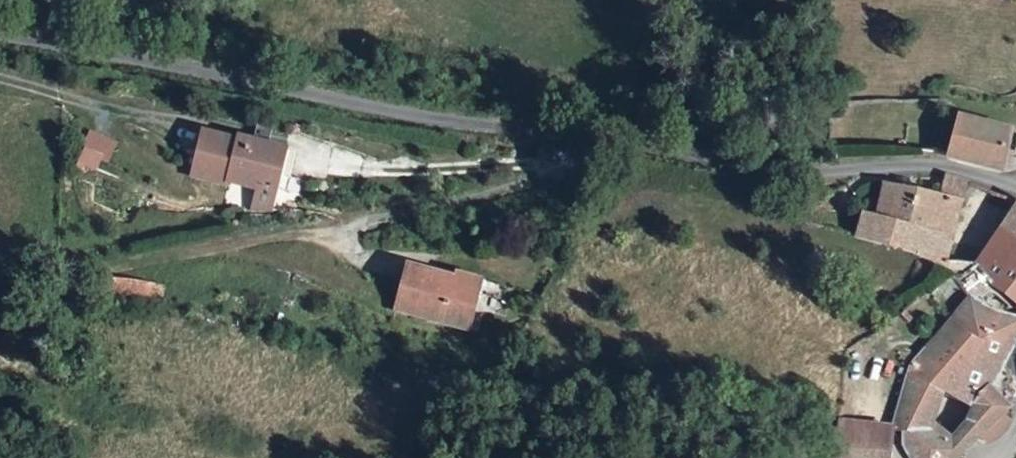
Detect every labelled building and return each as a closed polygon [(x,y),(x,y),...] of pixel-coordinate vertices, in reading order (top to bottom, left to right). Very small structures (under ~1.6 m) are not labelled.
[(1006,132),(953,115),(945,157),(1003,170),(1006,132)] [(107,162),(116,140),(88,129),(79,151),(107,162)] [(241,145),(206,135),(194,175),(230,186),(232,178),(242,181),(245,187),(261,191),(263,182),(279,186),(288,189),(292,174),(283,171),(288,155),(242,142),(241,145)] [(297,158),(288,155),(283,171),(292,174),(297,158)] [(959,202),(966,182),(944,174),(936,196),(947,199),(959,202)] [(863,182),(857,213),(873,216),(882,184),(879,184),(869,181),(863,182)] [(279,186),(263,182),(261,191),(276,196),(279,186)] [(947,199),(936,196),(882,184),(873,216),(857,213),(851,237),(890,251),(892,246),(940,265),(946,244),(938,235),(947,199)] [(959,202),(947,199),(938,235),(946,244),(959,202)] [(1014,201),(972,267),(994,290),(1015,251),(1015,202),(1014,201)] [(452,276),(454,269),(404,258),(394,300),(468,319),(477,282),(452,276)] [(477,282),(468,319),(478,322),(491,269),(457,260),(454,269),(452,276),(477,282)] [(159,305),(164,287),(111,275),(107,294),(159,305)] [(833,290),(846,296),(850,285),(836,280),(833,290)] [(984,338),(989,316),(968,300),(952,328),(984,338)] [(1009,346),(984,338),(957,382),(969,388),(966,396),(973,401),(967,413),(976,438),(991,438),(1003,424),(997,415),(1007,408),(984,391),(999,366),(1009,346)] [(892,428),(905,430),(903,443),(912,457),(947,457),(926,430),(942,387),(945,378),(934,352),(932,353),(917,366),(908,374),(902,387),(892,428)] [(830,457),(889,457),(892,428),(836,420),(834,436),(830,457)]
